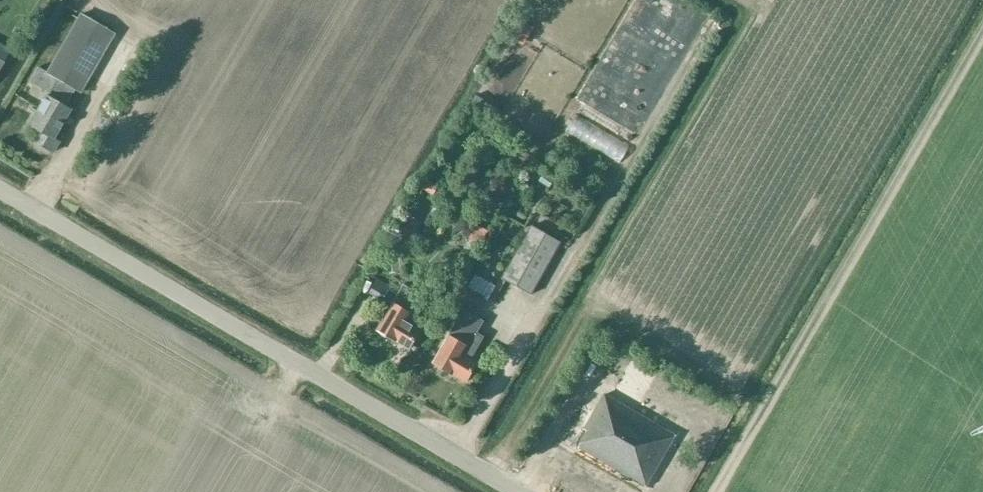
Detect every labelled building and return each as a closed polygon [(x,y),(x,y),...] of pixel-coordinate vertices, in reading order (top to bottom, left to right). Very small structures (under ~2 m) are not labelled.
[(66,106),(75,89),(81,93),(116,34),(80,13),(47,71),(59,78),(49,96),(46,94),(28,125),(35,130),(30,141),(53,154),(60,141),(55,138),(71,109),(66,106)] [(643,139),(658,114),(629,96),(614,121),(643,139)] [(121,131),(126,120),(114,114),(109,125),(121,131)] [(598,125),(592,135),(642,162),(648,152),(598,125)] [(551,188),(556,179),(546,173),(540,181),(551,188)] [(430,181),(425,189),(434,195),(439,186),(430,181)] [(410,245),(423,222),(408,214),(396,237),(410,245)] [(562,242),(533,225),(503,278),(533,295),(562,242)] [(398,341),(412,350),(422,332),(409,323),(415,314),(412,312),(423,295),(404,284),(393,301),(377,330),(381,333),(382,334),(386,337),(388,337),(397,343),(398,341)] [(480,308),(487,296),(471,286),(464,298),(460,305),(476,314),(480,308)] [(480,363),(473,359),(485,337),(478,333),(485,321),(464,309),(451,334),(434,363),(468,383),(480,363)] [(678,436),(606,393),(585,429),(588,432),(579,448),(648,489),(678,436)]
